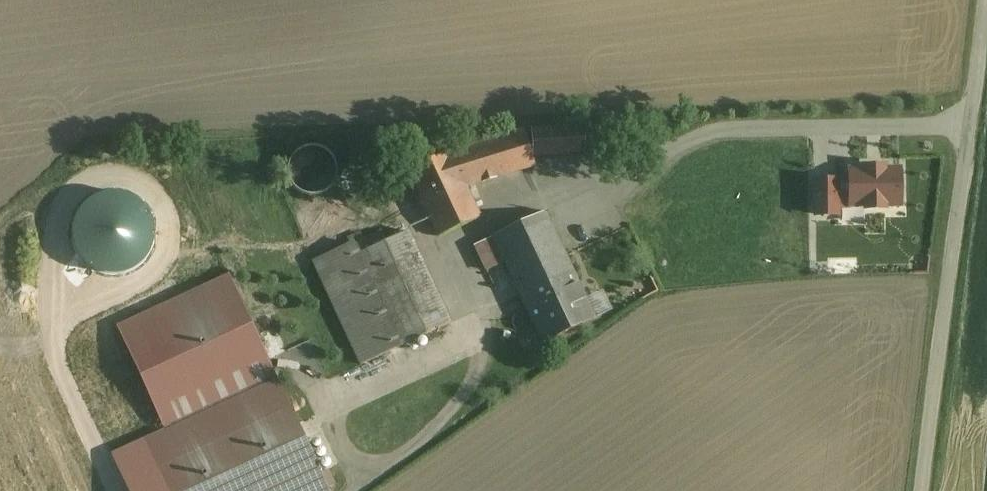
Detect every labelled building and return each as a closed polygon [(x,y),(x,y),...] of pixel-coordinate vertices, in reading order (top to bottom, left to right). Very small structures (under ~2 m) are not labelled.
[(584,126),(530,130),(532,155),(585,151),(584,126)] [(522,130),(448,153),(465,188),(534,166),(522,130)] [(299,184),(332,187),(335,151),(302,148),(299,184)] [(479,217),(465,188),(448,153),(448,151),(409,169),(439,236),(479,217)] [(899,170),(849,171),(849,185),(849,195),(850,206),(865,206),(865,209),(884,209),(884,206),(899,206),(899,170)] [(837,185),(837,182),(815,182),(815,216),(838,215),(837,195),(837,185)] [(849,185),(837,185),(837,195),(849,195),(849,185)] [(595,320),(543,213),(494,237),(543,343),(595,320)] [(449,324),(405,232),(360,253),(355,245),(313,263),(360,366),(449,324)] [(276,380),(255,333),(229,277),(119,328),(166,431),(112,456),(128,490),(328,490),(327,488),(320,474),(276,380)] [(328,471),(320,474),(327,488),(334,484),(328,471)]
